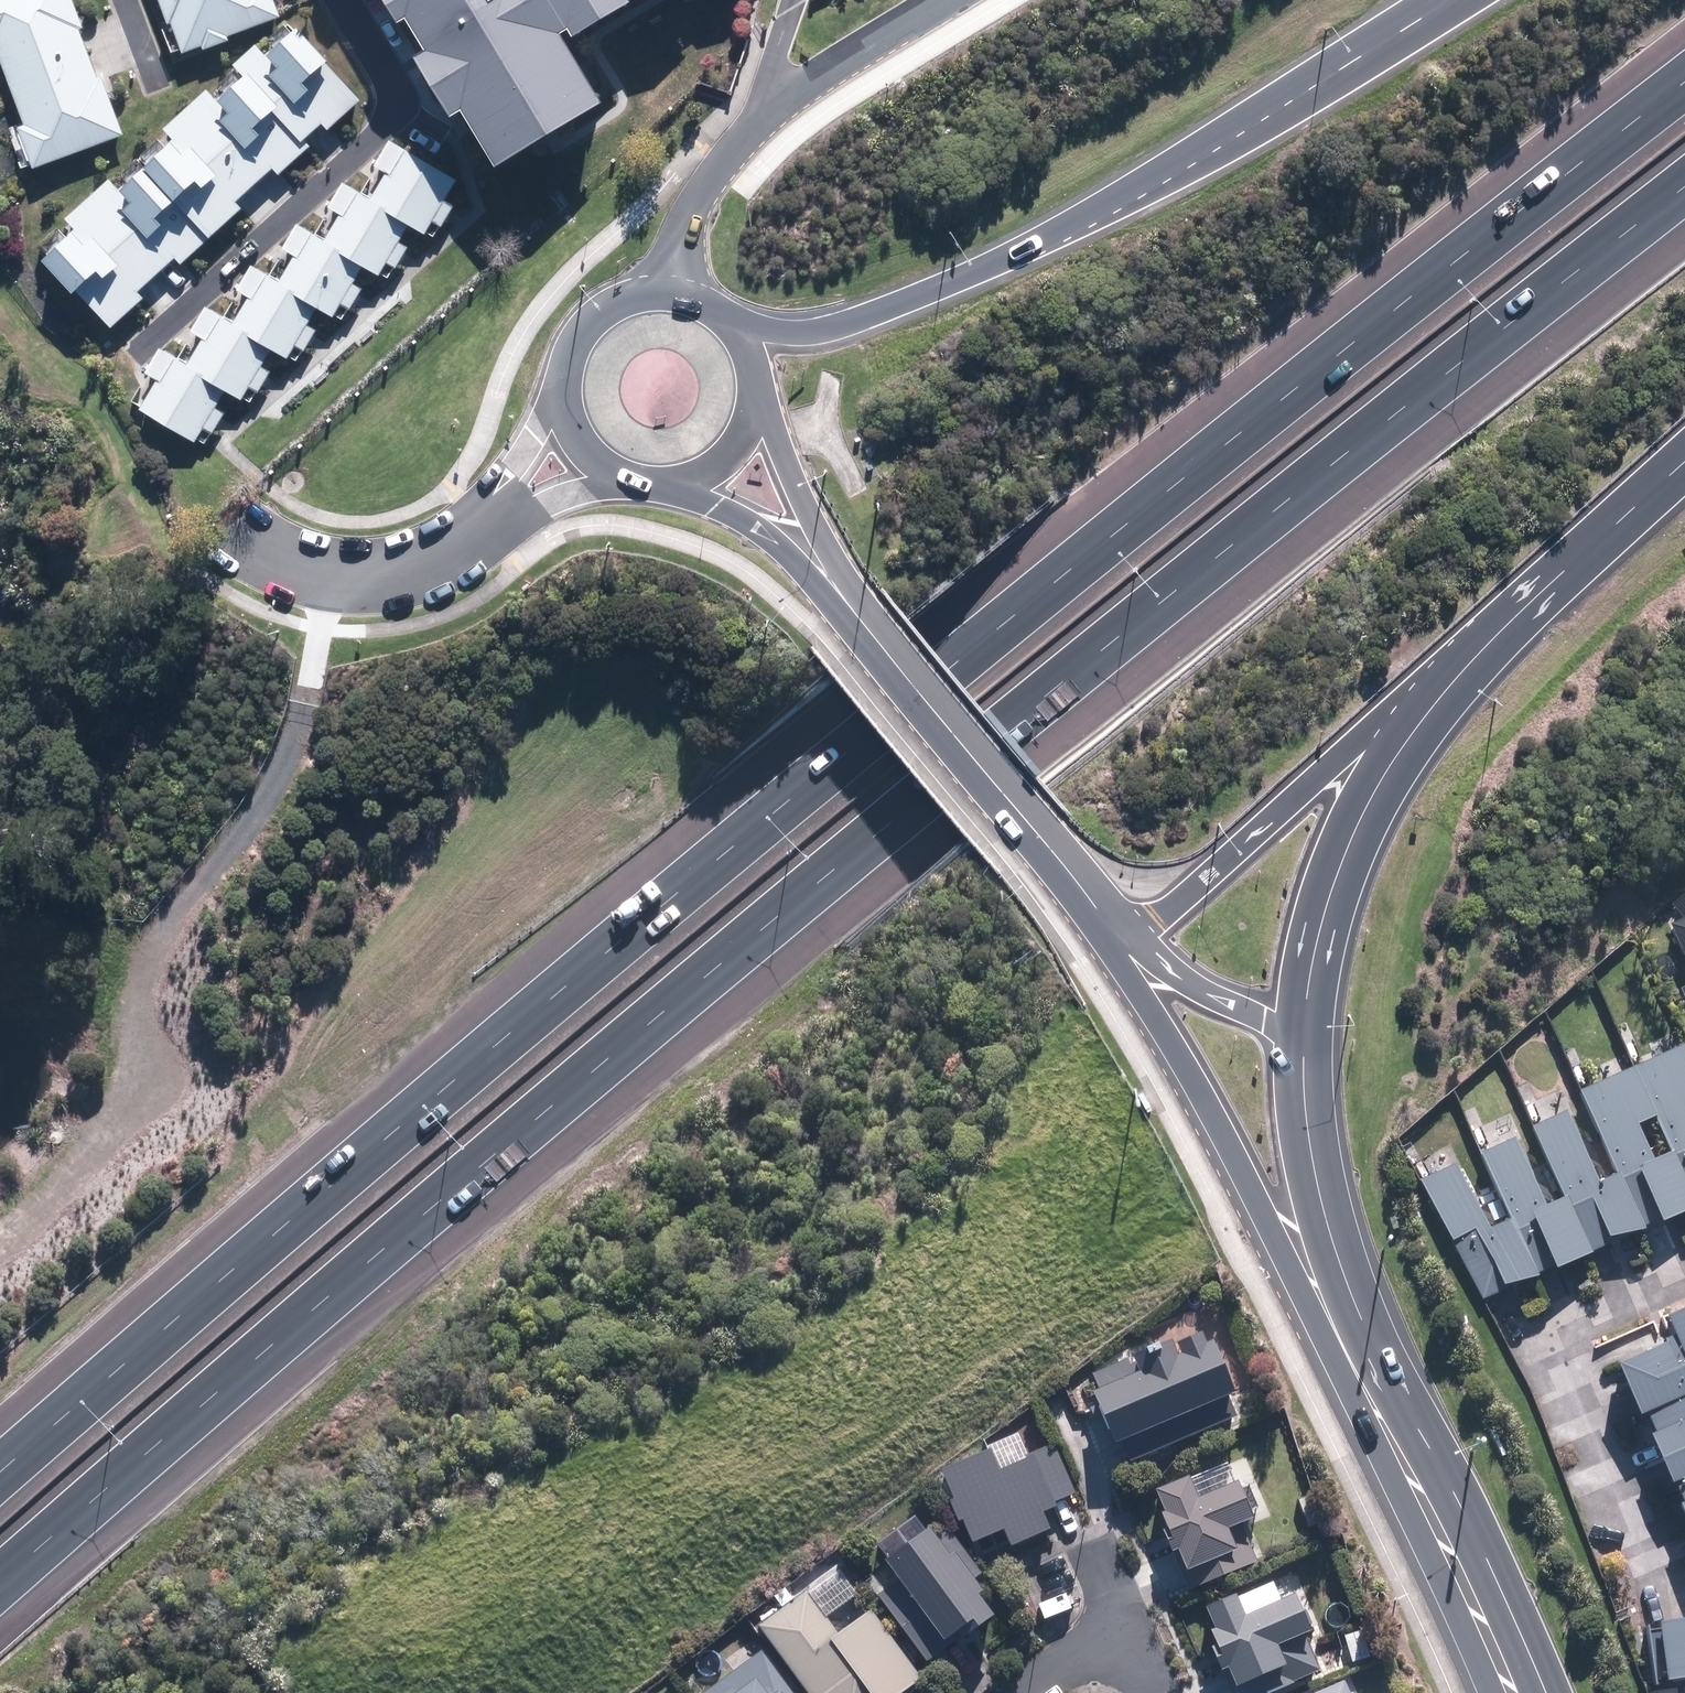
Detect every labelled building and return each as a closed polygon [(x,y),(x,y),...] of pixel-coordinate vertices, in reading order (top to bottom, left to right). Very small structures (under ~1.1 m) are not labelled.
[(70,0),(0,0),(0,100),(27,172),(121,138),(70,0)] [(180,56),(278,20),(271,0),(159,0),(180,56)] [(491,144),(579,92),(542,30),(592,0),(404,0),(491,144)] [(109,331),(359,102),(282,19),(32,248),(109,331)] [(123,407),(191,446),(222,394),(238,403),(267,353),(284,363),(315,310),(331,320),(360,271),(377,280),(407,228),(424,238),(456,183),(399,150),(369,202),(351,192),(321,243),(303,232),(274,282),(259,273),(229,324),(214,316),(184,367),(156,351),(123,407)] [(1665,911),(1680,921),(1665,928),(1684,971),(1684,896),(1665,911)] [(1683,1047),(1632,1069),(1684,1192),(1684,1052),(1683,1047)] [(1629,1072),(1577,1095),(1640,1232),(1654,1226),(1655,1229),(1684,1215),(1684,1196),(1667,1156),(1648,1165),(1632,1130),(1651,1122),(1629,1072)] [(1562,1116),(1530,1130),(1586,1256),(1613,1245),(1610,1241),(1639,1236),(1612,1178),(1593,1187),(1562,1116)] [(1511,1142),(1479,1156),(1535,1282),(1586,1259),(1561,1204),(1542,1213),(1511,1142)] [(1451,1167),(1418,1184),(1479,1306),(1505,1293),(1503,1289),(1533,1283),(1505,1226),(1485,1236),(1451,1167)] [(1657,1324),(1667,1347),(1607,1371),(1630,1425),(1638,1422),(1645,1439),(1641,1441),(1661,1492),(1667,1490),(1674,1509),(1667,1512),(1684,1555),(1684,1312),(1657,1324)] [(1207,1348),(1201,1351),(1196,1338),(1170,1349),(1175,1361),(1170,1363),(1164,1348),(1087,1380),(1093,1393),(1084,1397),(1108,1452),(1118,1448),(1127,1469),(1233,1424),(1224,1402),(1229,1400),(1207,1348)] [(969,1439),(948,1450),(942,1502),(963,1541),(992,1525),(1000,1541),(1037,1522),(1027,1504),(1064,1484),(1039,1439),(985,1468),(969,1439)] [(1231,1489),(1192,1505),(1183,1484),(1149,1498),(1158,1521),(1151,1524),(1157,1538),(1153,1540),(1163,1563),(1172,1559),(1187,1594),(1254,1566),(1239,1530),(1247,1527),(1231,1489)] [(931,1502),(855,1551),(924,1655),(999,1607),(931,1502)] [(740,1614),(795,1692),(910,1692),(921,1685),(859,1596),(822,1621),(793,1578),(740,1614)] [(1238,1623),(1229,1602),(1199,1615),(1208,1635),(1203,1637),(1209,1651),(1204,1653),(1214,1676),(1223,1672),(1232,1692),(1272,1692),(1318,1673),(1302,1638),(1305,1636),(1289,1600),(1238,1623)] [(1651,1629),(1660,1688),(1684,1684),(1684,1624),(1651,1629)] [(1362,1631),(1341,1637),(1350,1666),(1370,1660),(1362,1631)] [(694,1684),(700,1692),(787,1692),(752,1644),(694,1684)] [(1341,1683),(1318,1692),(1345,1692),(1341,1683)]
